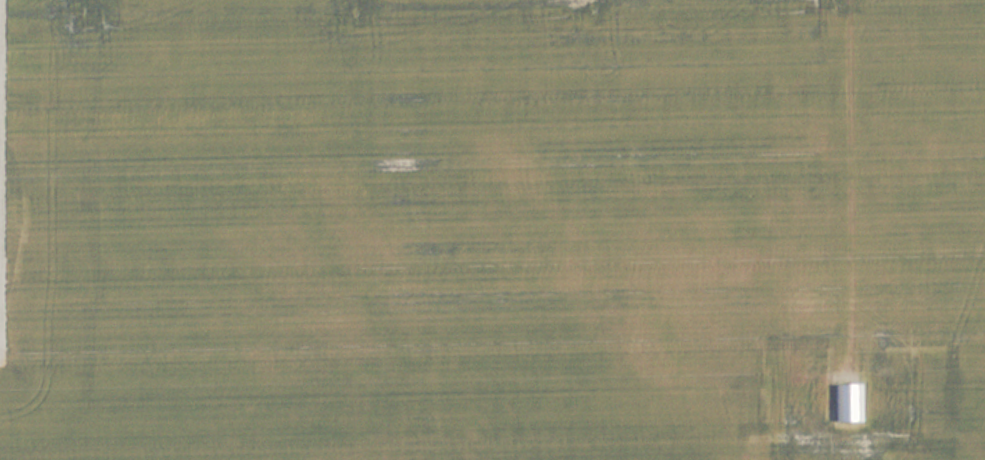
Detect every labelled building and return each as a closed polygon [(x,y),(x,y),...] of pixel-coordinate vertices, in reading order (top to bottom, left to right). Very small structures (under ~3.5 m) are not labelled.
[(862,422),(862,383),(835,383),(835,422),(862,422)]
